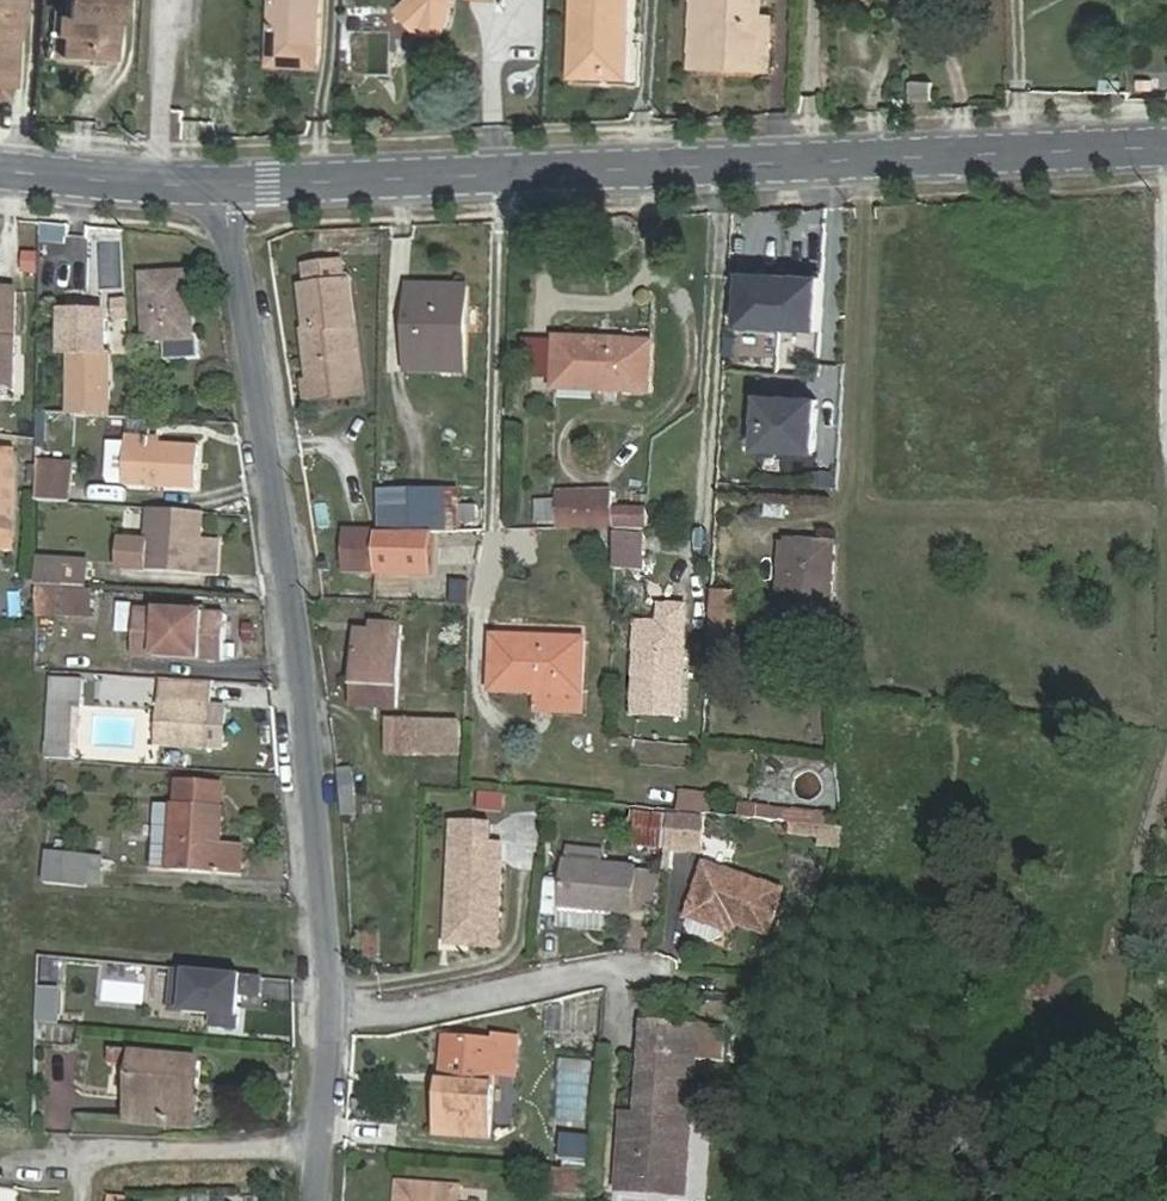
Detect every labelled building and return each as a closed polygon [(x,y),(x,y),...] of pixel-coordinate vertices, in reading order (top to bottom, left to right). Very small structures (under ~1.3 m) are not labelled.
[(10,99),(11,85),(16,85),(20,0),(0,0),(0,98),(10,99)] [(68,58),(118,60),(121,0),(70,0),(68,58)] [(272,64),(320,66),(322,0),(276,0),(272,64)] [(622,35),(628,35),(630,0),(577,0),(574,69),(620,71),(622,35)] [(692,64),(760,67),(763,0),(695,0),(692,64)] [(911,100),(932,100),(932,81),(912,81),(911,100)] [(38,272),(39,254),(27,254),(26,271),(38,272)] [(357,326),(352,282),(344,283),(342,263),(307,267),(310,287),(304,288),(309,331),(307,332),(313,384),(358,378),(351,327),(357,326)] [(824,272),(784,270),(781,328),(822,329),(824,272)] [(144,275),(148,341),(166,339),(167,360),(199,359),(198,337),(195,337),(191,272),(144,275)] [(783,275),(743,273),(741,326),(781,328),(783,275)] [(467,289),(411,288),(409,369),(465,370),(467,289)] [(0,291),(0,384),(15,384),(16,291),(0,291)] [(131,319),(130,301),(117,302),(118,320),(131,319)] [(70,415),(110,418),(112,357),(108,357),(109,321),(87,320),(87,328),(66,327),(66,355),(72,355),(70,415)] [(559,339),(557,388),(652,392),(654,343),(559,339)] [(819,399),(761,397),(758,450),(817,452),(819,399)] [(201,446),(162,443),(163,423),(130,421),(128,462),(110,461),(108,484),(198,489),(201,446)] [(17,466),(17,448),(0,448),(0,466),(17,466)] [(16,552),(17,466),(0,466),(0,552),(16,552)] [(67,471),(37,471),(36,504),(66,506),(67,471)] [(463,531),(462,489),(411,491),(412,532),(432,532),(463,531)] [(382,532),(412,532),(411,491),(382,491),(382,532)] [(560,528),(617,527),(648,526),(647,508),(615,509),(614,492),(560,494),(560,502),(538,503),(538,523),(560,522),(560,528)] [(464,506),(465,522),(480,522),(479,506),(464,506)] [(202,571),(206,513),(150,510),(148,539),(126,538),(124,567),(202,571)] [(378,532),(378,531),(348,531),(348,571),(378,571),(378,532)] [(378,571),(431,572),(432,532),(412,532),(382,532),(378,532),(378,571)] [(616,569),(645,569),(646,534),(617,533),(616,569)] [(786,541),(782,630),(831,632),(835,543),(786,541)] [(84,571),(40,568),(38,589),(66,591),(83,592),(84,571)] [(64,620),(66,591),(38,589),(38,619),(64,620)] [(83,592),(66,591),(64,620),(93,621),(95,592),(83,592)] [(742,652),(744,595),(714,593),(712,650),(742,652)] [(138,609),(135,655),(225,660),(227,614),(138,609)] [(360,630),(357,680),(356,711),(398,713),(403,625),(382,623),(382,631),(360,630)] [(687,633),(638,632),(637,649),(686,650),(687,633)] [(541,692),(584,694),(586,641),(496,638),(495,690),(541,692)] [(686,650),(637,649),(635,714),(684,715),(686,650)] [(84,681),(54,679),(52,742),(72,743),(74,705),(83,705),(84,681)] [(209,705),(163,703),(160,745),(207,748),(209,705)] [(388,753),(460,753),(462,722),(389,720),(388,753)] [(339,769),(345,817),(359,814),(354,767),(339,769)] [(752,803),(740,802),(739,816),(751,818),(752,803)] [(153,869),(245,874),(247,845),(224,843),(226,808),(157,804),(153,869)] [(813,823),(814,811),(766,807),(766,819),(813,823)] [(705,816),(671,812),(671,816),(668,846),(702,849),(705,816)] [(635,813),(632,843),(668,846),(671,816),(635,813)] [(493,825),(455,823),(455,840),(492,842),(493,825)] [(457,905),(455,941),(498,943),(504,842),(492,842),(455,840),(452,900),(457,905)] [(618,913),(632,914),(632,911),(637,869),(637,868),(605,865),(607,850),(570,846),(563,907),(618,913)] [(48,851),(45,883),(102,888),(104,855),(48,851)] [(707,865),(689,917),(732,931),(735,922),(769,932),(783,890),(707,865)] [(654,913),(658,871),(637,869),(632,911),(654,913)] [(561,928),(617,933),(618,913),(563,907),(561,928)] [(367,932),(368,956),(380,955),(379,932),(367,932)] [(263,977),(176,968),(172,1010),(215,1014),(214,1026),(239,1029),(242,994),(262,996),(263,977)] [(38,1022),(58,1024),(59,990),(39,989),(38,1022)] [(703,1024),(649,1020),(643,1093),(656,1107),(650,1113),(627,1112),(623,1178),(683,1182),(692,1058),(700,1058),(703,1024)] [(726,1025),(703,1024),(700,1058),(724,1060),(726,1025)] [(497,1041),(450,1038),(446,1081),(443,1081),(440,1135),(491,1139),(496,1074),(516,1075),(519,1038),(498,1037),(497,1041)] [(184,1126),(189,1079),(201,1080),(203,1061),(140,1055),(133,1121),(184,1126)] [(562,1138),(562,1161),(590,1161),(590,1139),(562,1138)] [(593,1171),(553,1168),(551,1188),(591,1191),(593,1171)] [(399,1182),(397,1200),(460,1200),(461,1186),(399,1182)]
